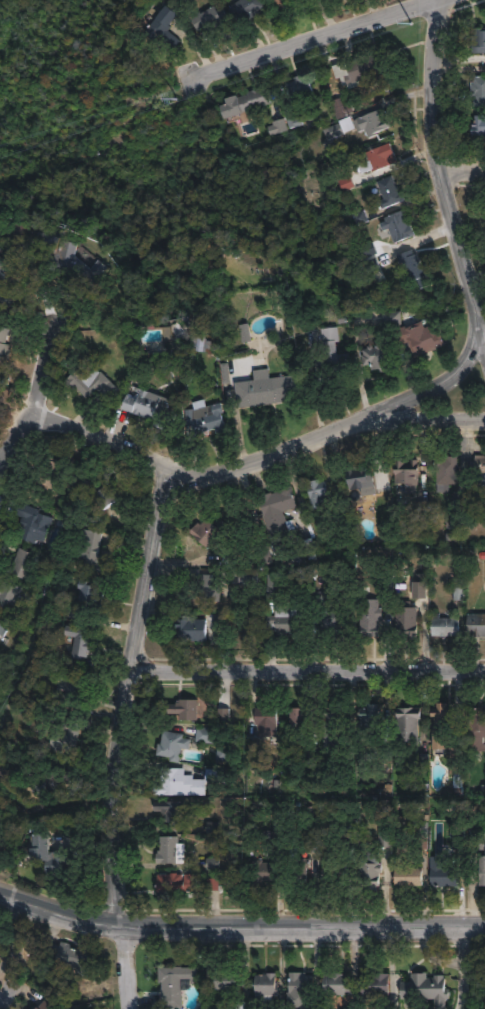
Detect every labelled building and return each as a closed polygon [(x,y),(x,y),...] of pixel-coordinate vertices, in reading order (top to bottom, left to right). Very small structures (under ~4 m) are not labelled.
[(230,7),(240,0),(263,0),(266,4),(260,9),(262,11),(248,21),(246,18),(241,22),(230,7)] [(285,8),(278,0),(290,0),(292,2),(285,8)] [(169,29),(183,40),(175,49),(159,36),(156,40),(145,32),(168,2),(179,11),(170,23),(172,25),(169,29)] [(216,4),(219,9),(224,7),(231,18),(204,34),(192,16),(202,10),(203,12),(216,4)] [(472,28),(484,27),(484,52),(469,53),(469,35),(472,35),(472,28)] [(392,77),(371,84),(370,82),(347,89),(343,75),(351,72),(347,59),(382,47),(392,77)] [(316,97),(294,104),(287,82),(297,79),(296,77),(309,72),(316,97)] [(471,76),(484,76),(484,104),(472,105),(471,76)] [(271,102),(228,116),(225,105),(240,100),(239,96),(266,87),(271,102)] [(341,97),(346,112),(351,110),(353,117),(348,119),(349,122),(337,126),(329,101),(341,97)] [(392,134),(369,144),(365,136),(358,139),(353,128),(384,115),(392,134)] [(471,117),(484,117),(484,136),(471,136),(471,117)] [(354,134),(327,146),(323,136),(350,125),(354,134)] [(288,140),(277,144),(276,141),(270,143),(267,134),(273,132),(272,129),(283,126),(288,140)] [(397,168),(374,179),(373,175),(363,180),(359,172),(369,167),(366,159),(389,149),(397,168)] [(393,183),(400,199),(401,198),(405,206),(383,215),(379,207),(385,205),(378,189),(393,183)] [(404,217),(414,242),(394,250),(388,236),(382,239),(378,228),(404,217)] [(63,240),(66,241),(66,239),(81,243),(78,254),(93,268),(106,263),(111,267),(92,287),(82,278),(60,272),(61,270),(47,266),(52,251),(37,247),(42,231),(64,237),(63,240)] [(380,275),(368,281),(358,259),(371,254),(380,275)] [(412,257),(413,261),(416,260),(430,293),(420,297),(416,288),(410,291),(404,276),(402,277),(396,264),(412,257)] [(345,317),(332,318),(331,303),(344,303),(345,317)] [(189,331),(175,339),(168,327),(182,320),(189,331)] [(254,341),(244,343),(240,324),(250,323),(254,341)] [(10,384),(0,382),(0,325),(13,328),(9,345),(13,346),(7,370),(13,372),(10,384)] [(421,328),(425,336),(431,333),(434,340),(439,338),(445,351),(416,366),(408,350),(393,352),(391,338),(405,334),(406,335),(421,328)] [(337,350),(337,361),(349,360),(350,382),(314,384),(313,361),(321,361),(321,348),(321,335),(340,333),(341,350),(337,350)] [(389,352),(392,366),(389,367),(390,371),(382,373),(381,368),(372,370),(371,362),(367,362),(364,349),(378,346),(378,344),(389,342),(391,352),(389,352)] [(121,389),(100,409),(81,390),(75,395),(64,383),(74,373),(71,370),(88,354),(121,389)] [(269,359),(270,369),(296,365),(300,389),(237,399),(233,373),(255,370),(253,361),(269,359)] [(143,388),(181,403),(178,411),(173,426),(167,424),(165,429),(155,426),(157,419),(125,407),(130,394),(140,398),(143,388)] [(205,390),(208,397),(221,393),(224,403),(222,404),(227,420),(217,423),(216,419),(196,425),(197,429),(188,432),(185,401),(194,398),(193,393),(205,390)] [(477,453),(484,454),(484,485),(477,485),(478,475),(472,475),(472,459),(476,459),(477,453)] [(460,455),(460,485),(438,485),(438,469),(435,469),(435,457),(448,457),(448,455),(460,455)] [(67,464),(63,476),(60,475),(54,494),(35,487),(45,456),(67,464)] [(404,458),(404,463),(411,463),(411,459),(420,459),(419,493),(410,493),(410,483),(396,483),(396,458),(404,458)] [(369,465),(369,470),(375,469),(378,494),(363,496),(362,490),(351,492),(348,468),(369,465)] [(93,476),(100,485),(108,477),(119,490),(117,491),(122,497),(105,511),(95,498),(93,499),(82,485),(93,476)] [(323,479),(323,481),(330,480),(334,503),(322,506),(322,509),(314,511),(309,481),(323,479)] [(285,511),(288,520),(292,519),(296,532),(272,539),(260,496),(294,486),(300,506),(285,511)] [(56,518),(47,542),(38,539),(36,544),(20,538),(24,526),(21,525),(24,517),(16,514),(21,502),(41,509),(40,512),(56,518)] [(393,524),(381,526),(379,508),(391,507),(393,524)] [(349,526),(351,532),(345,533),(343,527),(339,528),(337,516),(350,514),(353,526),(349,526)] [(220,518),(230,526),(225,531),(227,533),(218,544),(217,543),(211,549),(191,532),(199,522),(202,525),(208,518),(215,524),(220,518)] [(110,566),(109,574),(84,570),(86,557),(79,556),(83,528),(103,532),(99,555),(105,556),(104,565),(110,566)] [(303,538),(292,546),(293,549),(277,556),(273,545),(277,543),(277,545),(288,541),(298,533),(303,538)] [(38,556),(35,563),(44,567),(41,574),(43,575),(39,584),(7,571),(11,560),(15,562),(20,549),(38,556)] [(259,570),(260,591),(252,591),(252,584),(241,585),(241,570),(259,570)] [(214,574),(184,574),(184,595),(214,595),(214,574)] [(223,575),(222,601),(201,600),(202,575),(223,575)] [(14,612),(0,605),(0,593),(7,578),(25,587),(14,612)] [(281,578),(281,592),(283,592),(283,603),(306,603),(306,619),(304,619),(304,632),(288,632),(288,636),(280,636),(280,643),(267,643),(267,628),(276,628),(276,597),(269,597),(269,578),(281,578)] [(394,578),(394,596),(381,596),(381,584),(385,584),(385,578),(394,578)] [(104,584),(98,613),(78,609),(84,580),(104,584)] [(327,604),(311,605),(311,591),(327,591),(327,604)] [(384,607),(384,616),(381,616),(381,637),(361,636),(362,600),(381,600),(381,607),(384,607)] [(419,606),(418,639),(404,639),(404,637),(396,636),(396,601),(411,601),(411,606),(419,606)] [(331,608),(331,612),(346,612),(346,624),(343,624),(343,631),(337,631),(337,636),(323,636),(323,608),(331,608)] [(440,613),(440,617),(461,617),(461,636),(434,636),(434,613),(440,613)] [(469,613),(484,613),(484,635),(468,635),(469,613)] [(209,620),(208,641),(178,640),(179,615),(191,616),(191,619),(209,620)] [(9,623),(0,639),(0,618),(9,623)] [(97,640),(94,655),(90,654),(89,660),(74,658),(77,637),(66,635),(67,625),(91,629),(90,634),(92,634),(92,639),(97,640)] [(8,691),(0,687),(0,677),(3,671),(15,678),(8,691)] [(88,685),(86,699),(81,698),(80,705),(65,703),(67,691),(57,690),(58,683),(50,682),(52,671),(83,676),(83,679),(86,680),(85,685),(88,685)] [(199,699),(199,720),(181,720),(181,714),(170,714),(170,702),(181,702),(181,699),(199,699)] [(449,702),(448,708),(455,708),(455,719),(457,719),(457,731),(448,731),(447,754),(437,754),(437,749),(435,749),(435,718),(433,718),(433,707),(438,707),(438,702),(449,702)] [(381,708),(381,740),(368,740),(368,734),(360,734),(361,708),(368,709),(368,703),(379,703),(379,708),(381,708)] [(272,706),(272,707),(279,707),(279,737),(259,737),(260,725),(256,725),(256,708),(264,708),(264,706),(272,706)] [(314,708),(314,718),(311,718),(311,728),(309,728),(309,736),(294,736),(294,734),(291,734),(291,707),(314,708)] [(345,707),(345,718),(349,718),(349,729),(340,729),(340,735),(327,736),(326,729),(323,729),(322,708),(345,707)] [(469,708),(484,707),(484,737),(484,751),(470,752),(469,708)] [(420,718),(420,746),(406,746),(406,741),(398,741),(398,708),(422,708),(422,718),(420,718)] [(83,717),(78,751),(52,747),(54,730),(64,732),(67,714),(83,717)] [(217,728),(215,744),(196,742),(198,726),(217,728)] [(336,727),(324,727),(324,747),(336,747),(336,727)] [(192,739),(191,750),(183,749),(181,763),(171,761),(171,757),(157,755),(158,743),(162,743),(164,730),(186,734),(185,738),(192,739)] [(465,747),(464,774),(451,774),(452,747),(465,747)] [(186,768),(186,774),(194,774),(194,779),(207,779),(207,769),(222,769),(222,783),(207,783),(207,795),(155,795),(155,785),(164,785),(164,768),(186,768)] [(185,800),(186,824),(175,824),(175,822),(166,822),(166,814),(164,814),(163,811),(156,811),(156,801),(185,800)] [(392,814),(391,829),(394,829),(393,847),(380,846),(381,822),(384,822),(384,814),(392,814)] [(319,836),(304,836),(304,818),(319,818),(319,836)] [(207,832),(216,832),(216,824),(207,824),(207,832)] [(430,849),(419,849),(419,826),(430,826),(430,849)] [(357,846),(346,846),(346,829),(357,829),(357,846)] [(467,837),(466,849),(454,848),(455,830),(465,830),(465,836),(467,837)] [(180,836),(180,843),(186,843),(186,863),(157,864),(157,852),(161,852),(161,836),(180,836)] [(470,836),(484,837),(484,850),(470,850),(470,836)] [(335,853),(335,863),(347,863),(347,873),(345,873),(346,886),(335,886),(335,889),(324,889),(323,844),(338,843),(338,853),(335,853)] [(71,877),(48,878),(47,851),(70,850),(71,877)] [(381,852),(380,863),(384,863),(383,872),(386,872),(385,891),(367,890),(367,885),(360,885),(362,858),(369,858),(369,851),(381,852)] [(445,856),(445,867),(461,867),(461,886),(433,886),(433,856),(445,856)] [(309,886),(291,886),(291,857),(313,858),(313,868),(309,868),(309,886)] [(218,859),(207,859),(207,869),(218,869),(218,859)] [(278,862),(277,881),(266,881),(266,885),(253,885),(254,859),(265,859),(265,861),(278,862)] [(425,867),(424,886),(397,886),(397,867),(425,867)] [(180,896),(160,897),(159,874),(194,873),(195,890),(179,891),(180,896)] [(54,942),(61,945),(63,941),(73,943),(73,947),(81,950),(83,946),(94,949),(93,954),(99,956),(94,971),(91,970),(88,978),(76,974),(78,970),(57,964),(58,956),(47,951),(37,942),(45,931),(56,939),(54,942)] [(202,982),(202,1008),(183,1008),(183,1007),(165,1007),(164,983),(161,983),(161,967),(199,967),(199,982),(202,982)] [(241,994),(217,994),(217,971),(245,972),(245,986),(241,986),(241,994)] [(278,972),(278,984),(280,984),(280,995),(273,995),(273,1005),(266,1005),(266,1007),(253,1007),(253,998),(257,998),(258,974),(269,974),(269,972),(278,972)] [(314,976),(314,986),(311,986),(311,998),(299,998),(300,993),(291,993),(292,972),(303,972),(303,976),(314,976)] [(351,973),(351,982),(353,982),(353,991),(347,991),(347,995),(325,995),(325,973),(351,973)] [(380,1002),(361,1002),(361,974),(370,974),(370,973),(391,973),(391,995),(380,995),(380,1002)] [(421,996),(421,1008),(398,1008),(399,973),(444,973),(444,986),(427,986),(427,996),(421,996)] [(43,999),(34,1008),(54,1008),(43,999)]
